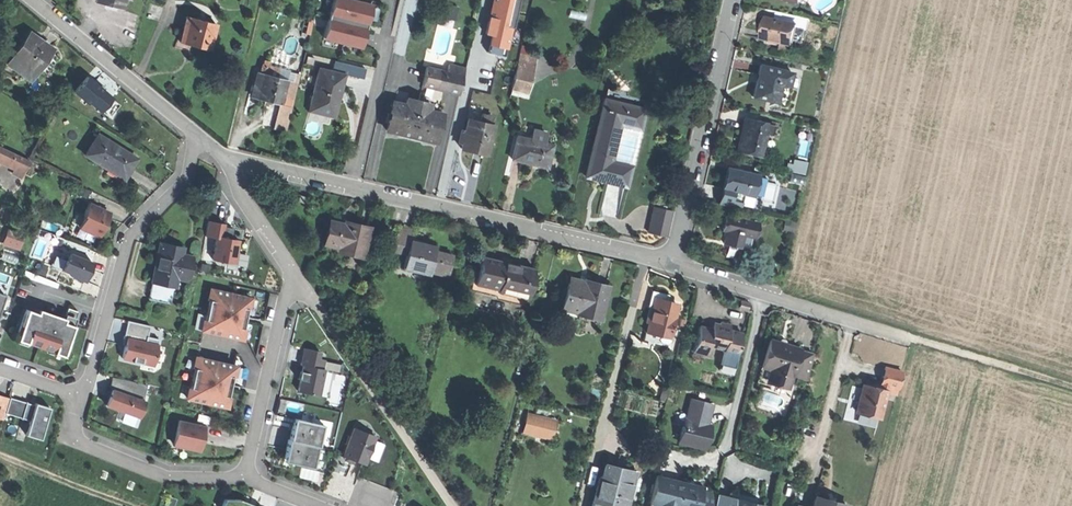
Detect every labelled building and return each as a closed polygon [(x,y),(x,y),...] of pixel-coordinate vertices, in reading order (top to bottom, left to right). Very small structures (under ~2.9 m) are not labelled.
[(51,5),(70,21),(72,10),(61,0),(56,0),(51,5)] [(96,3),(110,6),(122,10),(124,0),(97,0),(96,3)] [(330,38),(369,47),(380,1),(377,0),(339,0),(330,38)] [(519,0),(495,0),(489,33),(493,33),(489,50),(510,54),(519,0)] [(792,44),(797,24),(781,20),(782,17),(773,15),(773,19),(766,17),(764,28),(762,37),(792,44)] [(208,51),(215,25),(186,18),(179,44),(194,47),(208,51)] [(800,24),(797,24),(792,44),(795,45),(796,40),(802,41),(804,28),(799,27),(800,24)] [(34,71),(36,69),(43,74),(57,57),(49,51),(51,48),(43,42),(35,36),(33,39),(28,35),(13,55),(34,71)] [(509,80),(513,64),(499,61),(495,76),(509,80)] [(789,84),(792,70),(760,63),(756,80),(752,95),(776,101),(781,82),(789,84)] [(259,72),(276,77),(278,68),(261,64),(259,72)] [(447,72),(463,75),(464,68),(449,64),(447,72)] [(345,73),(319,66),(308,111),(321,114),(334,117),(345,73)] [(422,85),(459,93),(463,75),(447,72),(426,67),(422,85)] [(516,68),(512,89),(528,92),(532,71),(516,68)] [(76,88),(105,112),(119,95),(90,71),(76,88)] [(287,79),(276,77),(259,72),(257,72),(252,94),(258,96),(258,98),(268,101),(281,104),(287,79)] [(626,102),(629,91),(609,86),(587,175),(606,179),(628,185),(633,164),(617,160),(627,122),(642,126),(647,107),(626,102)] [(399,135),(410,137),(418,102),(406,99),(405,105),(393,103),(386,132),(399,135)] [(418,102),(410,137),(423,140),(434,142),(440,114),(428,111),(429,105),(418,102)] [(480,120),(490,122),(492,115),(481,113),(480,120)] [(474,150),(486,153),(493,123),(490,122),(480,120),(468,118),(461,148),(474,150)] [(771,133),(773,124),(744,118),(741,133),(737,148),(761,154),(766,132),(771,133)] [(530,139),(542,141),(544,132),(532,129),(530,139)] [(85,154),(102,165),(104,162),(122,174),(128,165),(130,167),(135,159),(120,149),(97,134),(85,154)] [(552,144),(542,141),(530,139),(518,136),(512,159),(529,163),(546,167),(552,144)] [(30,160),(0,146),(0,157),(16,165),(25,169),(30,160)] [(752,193),(757,173),(741,169),(742,166),(733,163),(732,167),(727,166),(725,176),(722,186),(752,193)] [(22,175),(25,169),(16,165),(13,171),(22,175)] [(665,228),(671,204),(655,200),(649,225),(665,228)] [(103,227),(109,215),(104,213),(105,210),(89,203),(83,215),(85,216),(80,227),(89,231),(88,232),(99,237),(103,227)] [(755,220),(725,213),(723,221),(722,227),(726,228),(723,242),(738,245),(741,232),(752,234),(755,220)] [(205,235),(216,237),(217,235),(222,236),(224,223),(208,221),(205,235)] [(354,225),(341,221),(340,225),(330,223),(325,243),(362,253),(368,228),(354,225)] [(10,227),(4,243),(22,249),(27,233),(10,227)] [(393,255),(405,258),(402,273),(428,279),(429,275),(446,279),(451,258),(433,254),(434,248),(419,244),(410,242),(412,232),(399,229),(393,255)] [(216,237),(213,258),(222,260),(222,262),(236,265),(238,251),(236,251),(238,239),(231,238),(228,237),(227,239),(221,238),(222,236),(217,235),(216,237)] [(152,281),(174,286),(176,276),(186,279),(191,257),(181,255),(182,248),(171,245),(160,243),(152,281)] [(92,262),(70,253),(67,260),(65,259),(61,269),(72,273),(71,275),(85,281),(88,271),(92,262)] [(506,262),(481,257),(477,276),(473,276),(470,289),(474,290),(476,280),(487,282),(486,286),(500,288),(499,291),(527,297),(533,268),(517,265),(516,266),(511,265),(505,264),(506,262)] [(57,287),(58,283),(25,270),(23,275),(57,287)] [(577,308),(584,280),(569,276),(562,304),(577,308)] [(595,283),(584,280),(577,308),(576,311),(599,317),(607,286),(595,283)] [(149,299),(171,303),(171,302),(174,286),(152,281),(149,299)] [(250,297),(212,289),(203,331),(241,339),(245,319),(250,297)] [(668,335),(667,335),(671,317),(672,317),(676,301),(664,298),(665,292),(658,290),(650,289),(647,303),(649,304),(646,320),(648,320),(645,331),(657,334),(657,339),(659,341),(660,342),(665,342),(667,341),(668,335)] [(748,301),(739,299),(737,307),(746,309),(748,301)] [(68,308),(66,315),(74,318),(76,318),(78,311),(68,308)] [(48,316),(26,309),(18,335),(28,338),(26,342),(53,351),(55,347),(65,351),(69,338),(73,325),(72,325),(63,322),(52,318),(53,315),(49,313),(48,316)] [(64,318),(63,322),(72,325),(74,318),(66,315),(65,318),(64,318)] [(150,326),(128,321),(124,338),(128,339),(127,341),(127,344),(126,344),(123,357),(133,360),(132,361),(141,363),(142,362),(153,364),(159,339),(147,337),(150,326)] [(727,358),(736,360),(742,335),(728,331),(729,326),(724,325),(719,324),(718,329),(710,327),(709,332),(699,329),(693,353),(706,356),(708,349),(728,354),(727,358)] [(762,367),(793,375),(800,347),(784,343),(769,339),(762,367)] [(320,351),(304,348),(301,364),(304,365),(302,371),(301,378),(298,378),(298,379),(300,379),(298,390),(317,395),(319,395),(324,369),(323,369),(325,359),(318,358),(320,351)] [(235,365),(197,356),(187,399),(225,407),(231,385),(235,365)] [(896,395),(902,370),(892,368),(882,365),(877,387),(861,383),(854,411),(878,417),(884,392),(896,395)] [(789,389),(793,375),(762,367),(758,383),(768,386),(768,383),(789,389)] [(147,385),(112,377),(110,385),(109,390),(111,391),(106,405),(139,417),(145,401),(143,400),(147,385)] [(3,419),(10,398),(0,395),(0,418),(3,419)] [(707,401),(690,396),(683,424),(681,423),(679,431),(681,432),(679,440),(703,447),(709,423),(701,421),(703,413),(707,401)] [(26,402),(10,397),(5,412),(22,417),(21,418),(22,418),(22,417),(30,420),(26,434),(40,438),(50,407),(43,405),(35,403),(34,407),(26,405),(27,401),(26,402)] [(199,414),(197,421),(208,423),(210,416),(199,414)] [(287,449),(284,460),(318,468),(327,426),(295,418),(292,430),(290,440),(289,439),(287,449)] [(557,425),(530,418),(526,434),(553,441),(557,425)] [(180,420),(179,420),(174,444),(199,449),(201,440),(202,435),(205,436),(208,426),(184,421),(183,423),(179,422),(180,420)] [(353,425),(346,456),(372,463),(380,432),(353,425)] [(607,505),(613,505),(625,505),(634,471),(619,468),(604,464),(601,478),(598,478),(593,501),(607,505)] [(701,492),(702,487),(680,482),(655,475),(648,503),(658,505),(660,505),(697,505),(701,492)] [(701,492),(697,505),(712,505),(715,495),(701,492)] [(715,495),(712,505),(723,505),(725,498),(715,495)] [(812,505),(845,505),(846,504),(829,499),(815,495),(812,505)] [(175,499),(168,496),(165,503),(172,505),(175,499)] [(725,498),(723,505),(736,505),(738,501),(731,499),(725,498)]
